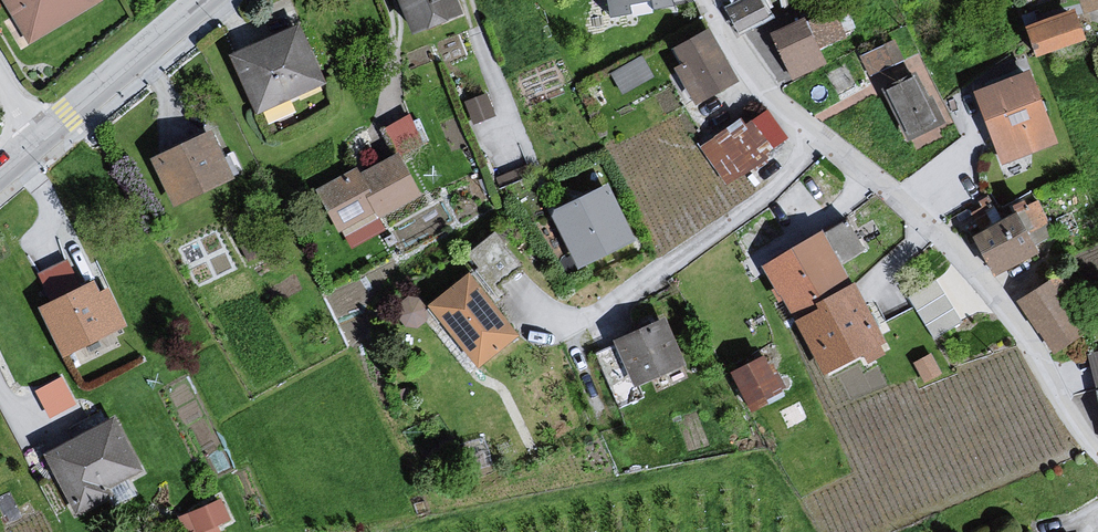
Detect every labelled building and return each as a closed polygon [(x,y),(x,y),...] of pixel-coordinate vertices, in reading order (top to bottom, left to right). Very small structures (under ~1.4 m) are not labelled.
[(29,48),(103,6),(99,0),(0,0),(0,4),(29,48)] [(416,39),(464,18),(459,0),(400,0),(416,39)] [(607,20),(635,17),(634,7),(649,5),(655,13),(678,11),(674,0),(606,0),(607,20)] [(740,24),(769,11),(764,0),(732,0),(730,1),(740,24)] [(1090,13),(1097,11),(1097,0),(1084,0),(1090,13)] [(1079,14),(1031,32),(1042,63),(1092,43),(1079,14)] [(806,24),(773,41),(796,87),(829,71),(821,54),(848,44),(836,17),(806,24)] [(304,32),(230,59),(261,123),(326,92),(304,32)] [(712,34),(679,54),(685,67),(675,73),(695,106),(742,85),(712,34)] [(860,50),(870,71),(905,55),(895,34),(860,50)] [(645,55),(615,66),(621,84),(651,73),(645,55)] [(1006,167),(1058,144),(1036,78),(978,98),(1006,167)] [(920,83),(892,95),(912,142),(942,125),(920,83)] [(412,112),(388,119),(393,136),(417,129),(412,112)] [(723,132),(699,148),(723,188),(776,156),(787,141),(769,115),(748,128),(744,122),(725,135),(723,132)] [(214,137),(155,163),(178,214),(236,186),(214,137)] [(401,159),(317,189),(342,243),(423,200),(401,159)] [(611,188),(555,218),(579,275),(639,248),(611,188)] [(1015,219),(974,240),(999,275),(1045,256),(1041,246),(1053,240),(1035,203),(1011,212),(1015,219)] [(465,244),(482,278),(518,261),(502,226),(465,244)] [(827,236),(759,269),(792,317),(849,283),(827,236)] [(475,279),(432,311),(479,374),(522,340),(475,279)] [(1028,302),(1058,357),(1097,336),(1097,331),(1069,279),(1028,302)] [(105,284),(43,312),(67,369),(126,341),(105,284)] [(959,318),(936,284),(913,299),(935,334),(959,318)] [(861,294),(805,324),(829,382),(887,352),(861,294)] [(671,324),(594,360),(619,415),(692,377),(671,324)] [(1088,350),(1097,386),(1097,347),(1088,350)] [(771,362),(738,377),(757,418),(790,403),(771,362)] [(66,372),(37,385),(50,413),(79,400),(66,372)] [(120,418),(44,458),(74,522),(146,477),(120,418)] [(197,531),(202,531),(234,520),(224,493),(187,507),(197,531)]
